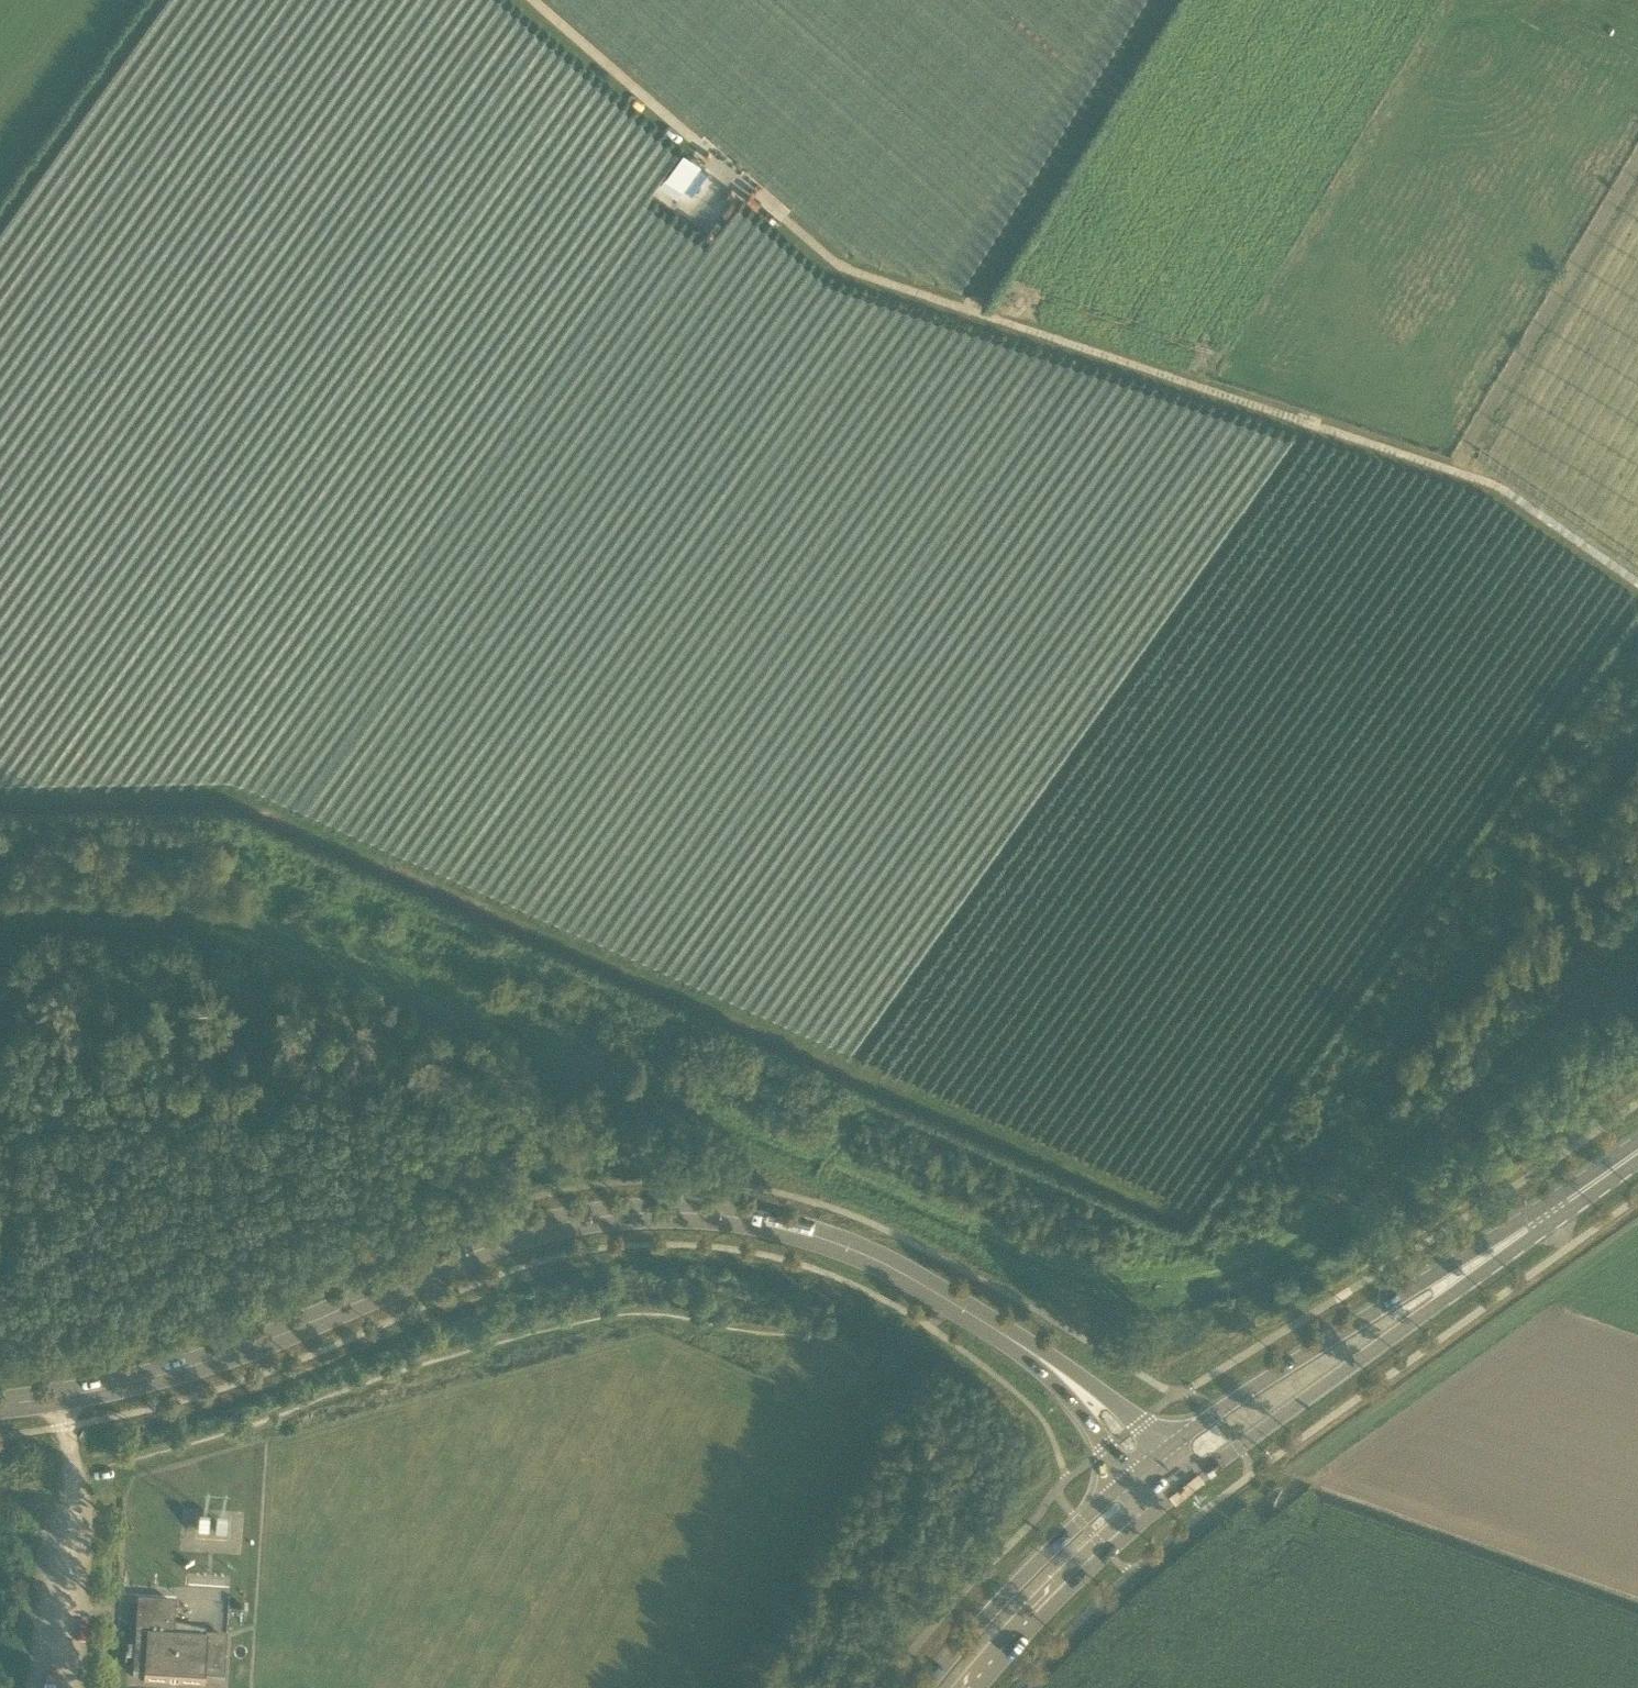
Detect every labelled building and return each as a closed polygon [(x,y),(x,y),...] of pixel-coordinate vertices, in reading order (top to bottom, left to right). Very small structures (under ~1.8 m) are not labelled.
[(678,198),(706,165),(688,150),(659,183),(678,198)] [(206,1641),(174,1639),(176,1604),(138,1602),(133,1677),(145,1677),(144,1682),(205,1686),(206,1681),(225,1682),(227,1638),(206,1637),(206,1641)]
